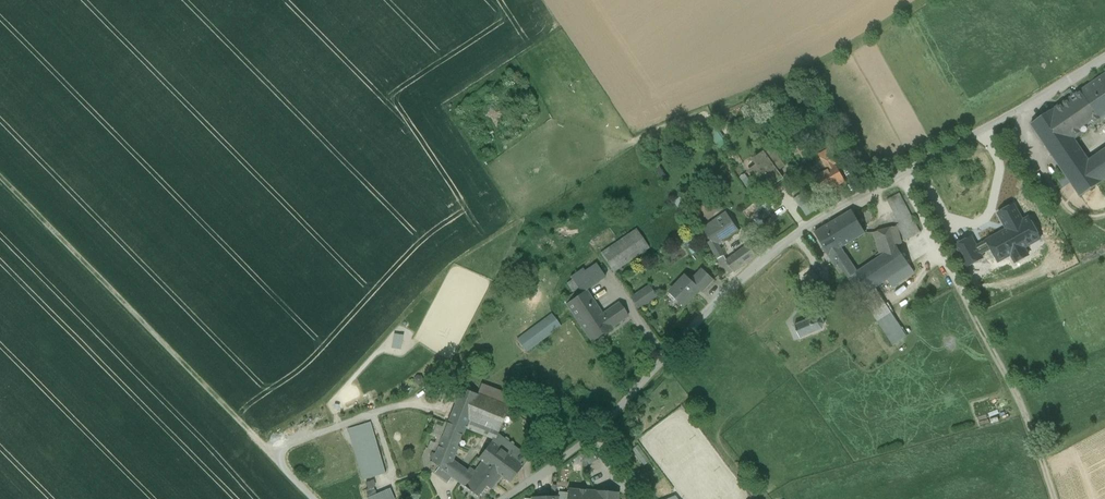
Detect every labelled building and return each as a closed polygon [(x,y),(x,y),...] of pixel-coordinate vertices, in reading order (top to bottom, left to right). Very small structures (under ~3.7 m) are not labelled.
[(1104,75),(1033,124),(1081,197),(1104,181),(1104,149),(1089,160),(1075,138),(1104,118),(1104,74),(1104,75)] [(772,152),(765,157),(764,155),(755,161),(758,165),(749,172),(759,185),(768,179),(771,182),(776,178),(773,174),(783,166),(772,152)] [(828,171),(817,177),(826,193),(845,182),(836,166),(835,166),(830,158),(823,162),(828,171)] [(770,190),(761,197),(766,204),(775,197),(770,190)] [(795,199),(809,215),(818,206),(804,191),(795,199)] [(912,217),(899,194),(887,200),(899,224),(901,223),(912,217)] [(852,211),(832,222),(846,245),(866,234),(852,211)] [(739,230),(727,212),(703,229),(709,238),(720,230),(726,239),(739,230)] [(912,217),(901,223),(909,238),(920,232),(912,217)] [(832,222),(815,233),(828,256),(846,245),(832,222)] [(897,227),(874,233),(880,258),(897,247),(903,246),(897,227)] [(638,228),(601,251),(614,271),(651,247),(638,228)] [(752,243),(727,257),(735,271),(760,257),(752,243)] [(880,258),(856,273),(857,274),(869,293),(875,288),(887,280),(910,266),(897,247),(880,258)] [(856,273),(845,255),(832,262),(835,267),(839,264),(849,279),(857,274),(856,273)] [(910,266),(887,280),(892,287),(914,273),(910,266)] [(869,293),(857,274),(849,279),(861,297),(869,293)] [(686,276),(670,294),(683,307),(700,289),(686,276)] [(631,297),(640,308),(658,295),(649,283),(631,297)] [(869,293),(861,297),(878,322),(891,313),(875,288),(869,293)] [(611,328),(602,315),(586,291),(566,304),(591,341),(611,328)] [(602,315),(611,328),(628,317),(619,303),(602,315)] [(528,353),(563,325),(552,312),(517,339),(528,353)] [(891,313),(878,322),(893,345),(906,337),(891,315),(892,315),(891,313)] [(795,326),(800,339),(822,330),(825,324),(823,319),(817,317),(795,326)] [(392,348),(402,349),(404,334),(394,333),(392,348)] [(372,421),(348,428),(362,479),(386,473),(372,421)] [(448,422),(432,462),(446,473),(464,428),(448,422)] [(514,460),(501,476),(510,483),(522,466),(514,460)] [(491,490),(501,476),(482,462),(475,471),(470,468),(459,482),(478,497),(486,486),(491,490)] [(374,479),(366,482),(368,488),(377,485),(374,479)] [(376,486),(366,490),(368,496),(378,493),(376,486)] [(367,497),(368,498),(396,498),(392,488),(367,497)] [(568,489),(567,495),(567,498),(595,498),(596,491),(568,489)] [(596,491),(595,498),(617,498),(618,492),(596,491)]
